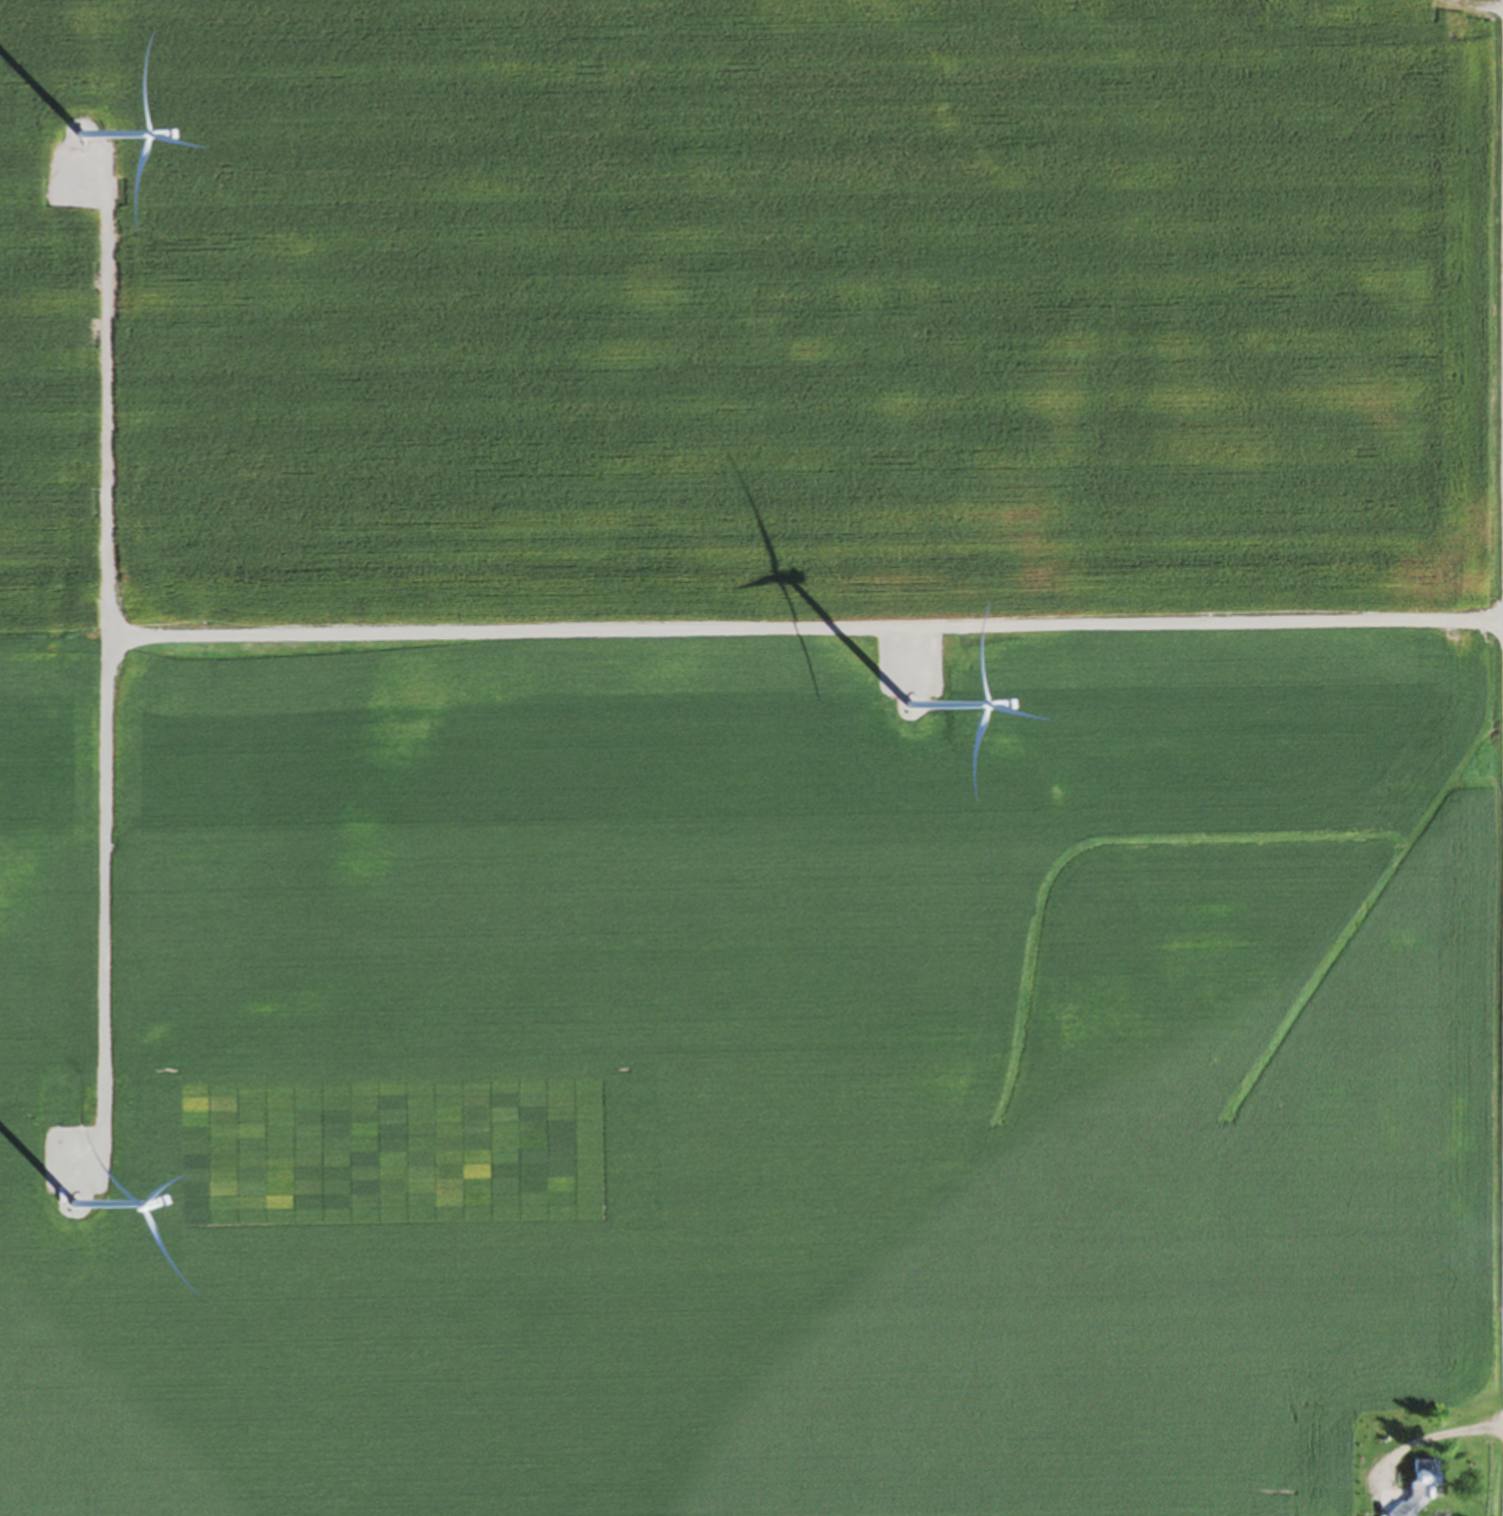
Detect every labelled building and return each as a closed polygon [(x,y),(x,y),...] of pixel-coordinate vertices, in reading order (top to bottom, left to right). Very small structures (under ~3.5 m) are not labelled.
[(1408,1475),(1408,1503),(1428,1503),(1428,1490),(1436,1490),(1436,1475),(1408,1475)]
